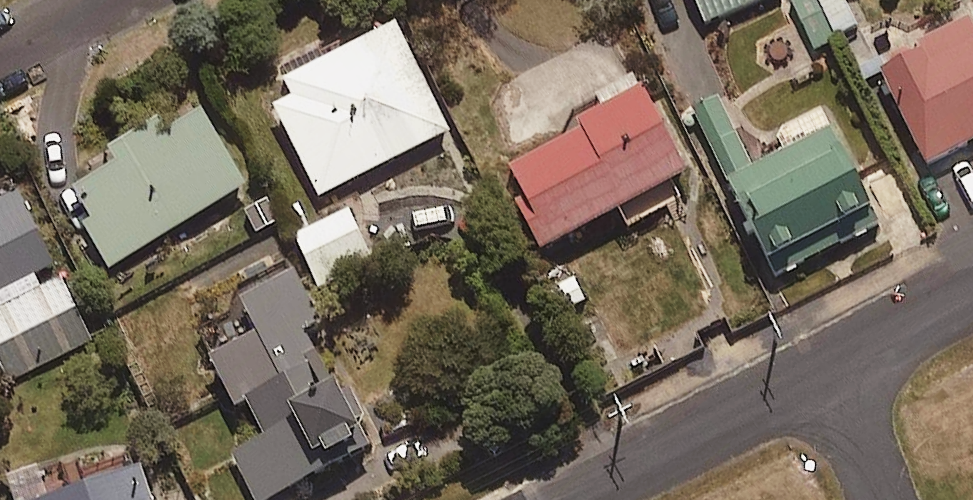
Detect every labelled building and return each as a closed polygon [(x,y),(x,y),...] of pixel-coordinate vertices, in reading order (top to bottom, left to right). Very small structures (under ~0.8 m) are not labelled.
[(755,0),(698,0),(707,20),(755,0)] [(860,25),(847,0),(791,0),(816,48),(860,25)] [(970,15),(879,63),(930,161),(972,139),(972,21),(970,15)] [(319,194),(450,128),(396,19),(285,75),(294,94),(275,103),(319,194)] [(825,106),(771,131),(780,150),(754,163),(716,82),(686,96),(770,275),(880,223),(825,106)] [(633,196),(685,168),(641,85),(573,121),(575,125),(509,161),(527,194),(518,199),(542,245),(612,208),(620,222),(641,211),(633,196)] [(244,182),(191,97),(63,177),(81,207),(89,220),(82,224),(108,267),(244,182)] [(58,275),(44,282),(37,267),(51,260),(11,175),(0,180),(0,298),(3,304),(0,305),(0,360),(8,378),(89,340),(58,275)] [(324,282),(374,254),(347,207),(313,227),(300,204),(284,213),(324,282)] [(257,499),(262,499),(380,433),(345,371),(333,378),(305,329),(321,320),(292,269),(241,298),(258,328),(210,355),(237,403),(246,397),(266,432),(230,452),(257,499)] [(128,432),(6,476),(15,499),(153,499),(128,432)]
